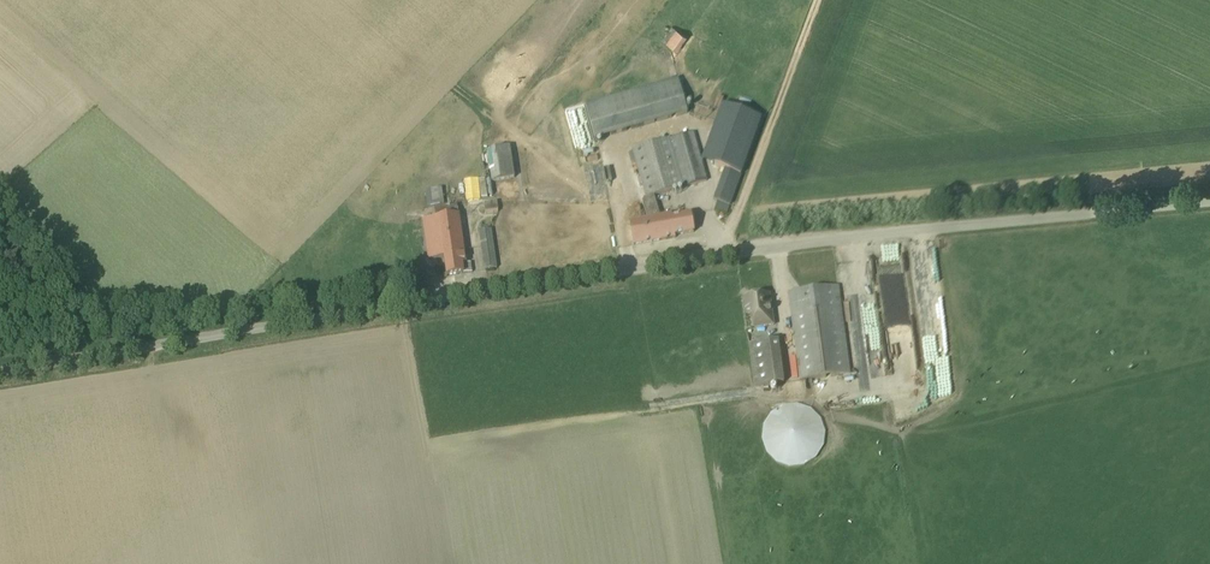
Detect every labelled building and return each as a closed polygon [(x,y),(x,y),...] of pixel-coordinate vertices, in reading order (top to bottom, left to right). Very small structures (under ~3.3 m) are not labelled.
[(678,51),(687,37),(672,27),(663,41),(678,51)] [(586,104),(596,139),(688,112),(679,78),(586,104)] [(728,126),(714,165),(743,175),(763,118),(723,104),(716,122),(728,126)] [(694,133),(672,139),(685,186),(708,180),(694,133)] [(633,148),(647,197),(655,195),(685,186),(672,139),(672,137),(633,148)] [(510,146),(486,149),(489,169),(491,169),(493,181),(515,178),(510,146)] [(476,179),(465,179),(466,194),(477,193),(476,179)] [(429,209),(445,207),(442,187),(426,189),(429,209)] [(643,198),(649,218),(661,216),(655,195),(647,197),(643,198)] [(498,201),(485,202),(486,213),(499,211),(498,201)] [(719,201),(716,208),(729,213),(731,205),(719,201)] [(676,237),(676,235),(695,231),(692,213),(673,217),(672,214),(661,216),(649,218),(630,221),(634,244),(676,237)] [(467,263),(459,214),(424,219),(430,259),(446,257),(448,275),(464,273),(463,263),(467,263)] [(486,269),(498,267),(492,228),(480,230),(486,269)] [(909,318),(904,266),(877,269),(883,321),(909,318)] [(839,285),(789,292),(801,381),(851,374),(839,285)] [(767,294),(745,297),(746,308),(752,307),(754,327),(774,324),(771,303),(768,304),(767,294)] [(893,367),(914,365),(910,335),(899,336),(899,340),(890,341),(893,367)] [(784,382),(779,339),(750,343),(755,386),(784,382)] [(894,398),(895,417),(908,417),(908,398),(894,398)] [(772,464),(822,461),(819,405),(769,407),(772,464)]
